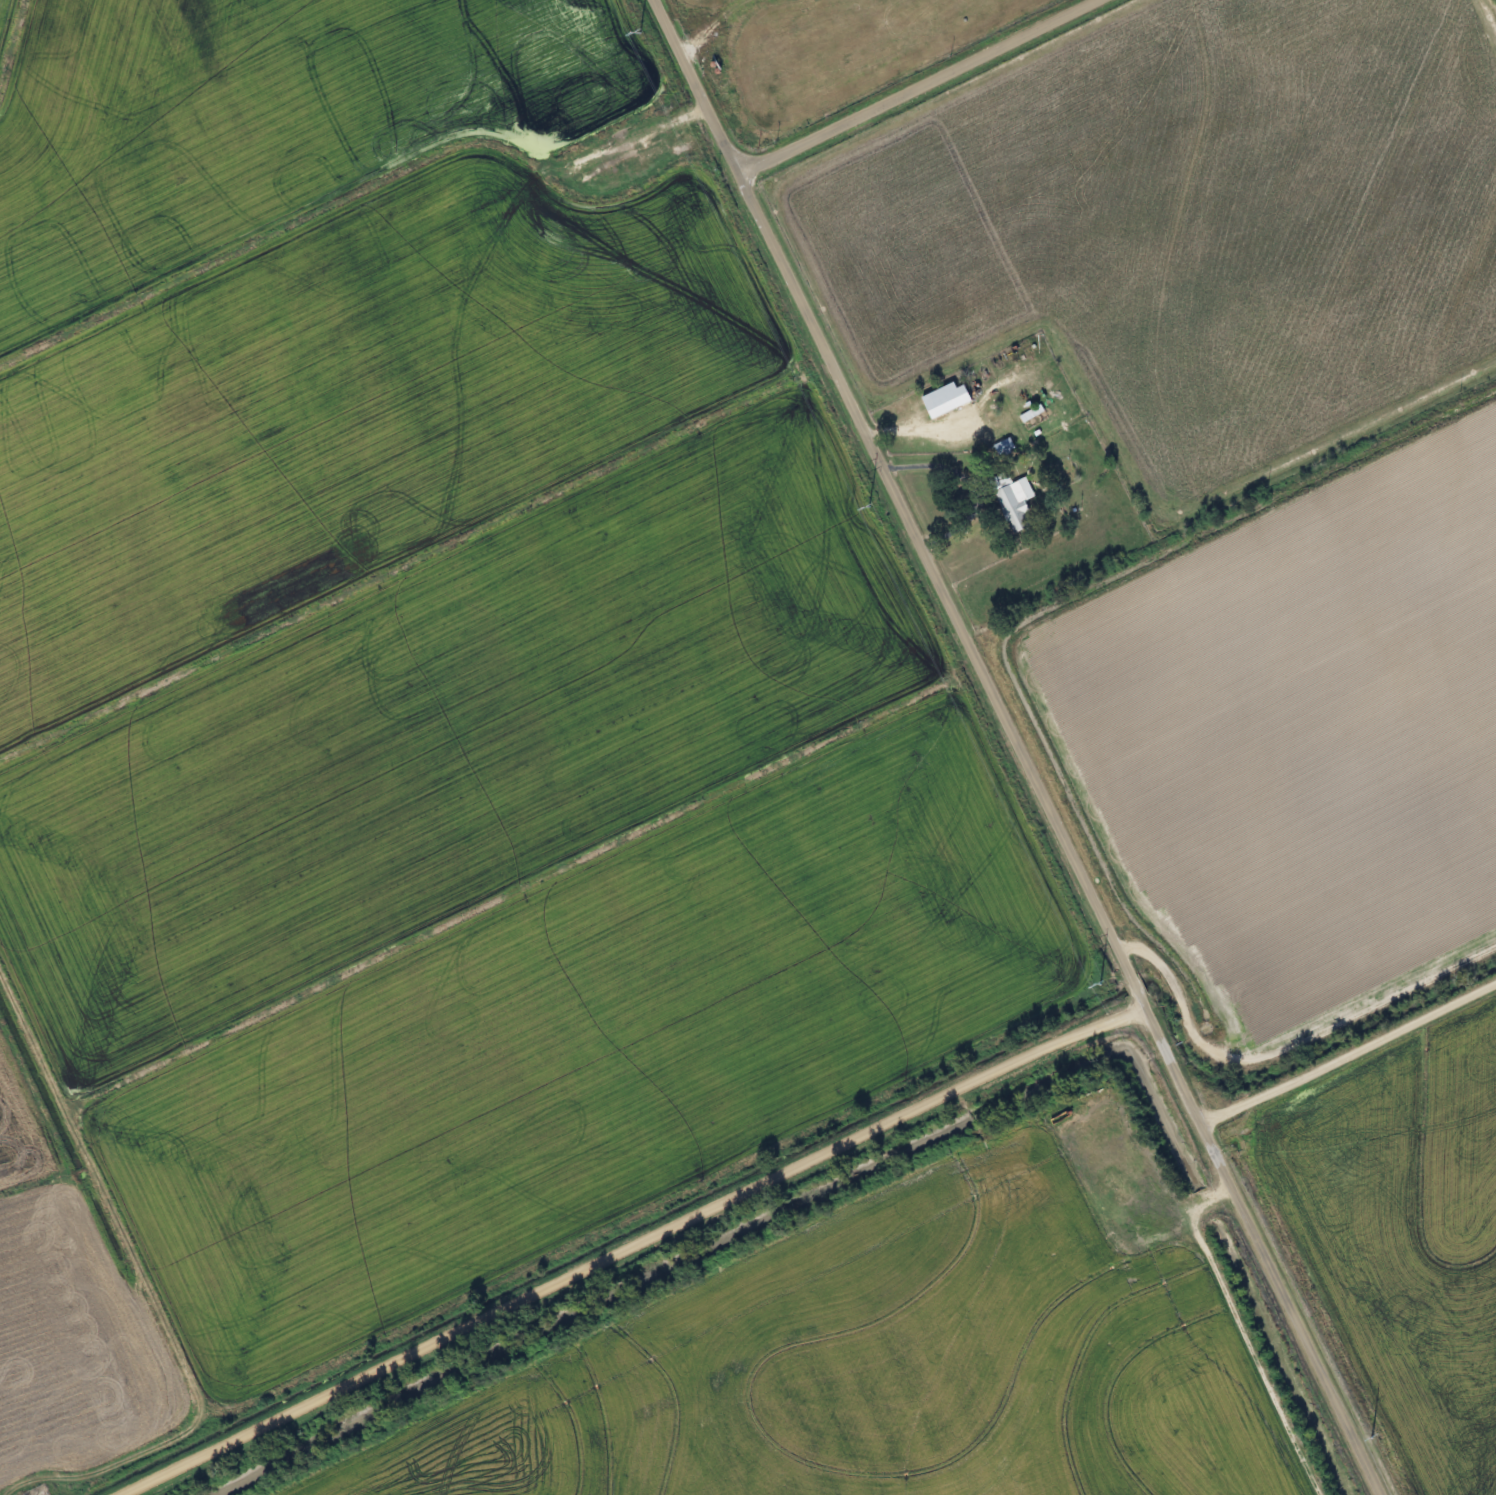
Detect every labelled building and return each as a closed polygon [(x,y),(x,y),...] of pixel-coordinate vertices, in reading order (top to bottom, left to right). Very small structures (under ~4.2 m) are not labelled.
[(951,387),(949,383),(916,396),(925,418),(966,402),(959,384),(951,387)] [(991,442),(992,454),(1009,452),(1008,440),(991,442)] [(1007,534),(1030,524),(1011,480),(1004,483),(999,473),(984,480),(1007,534)]
